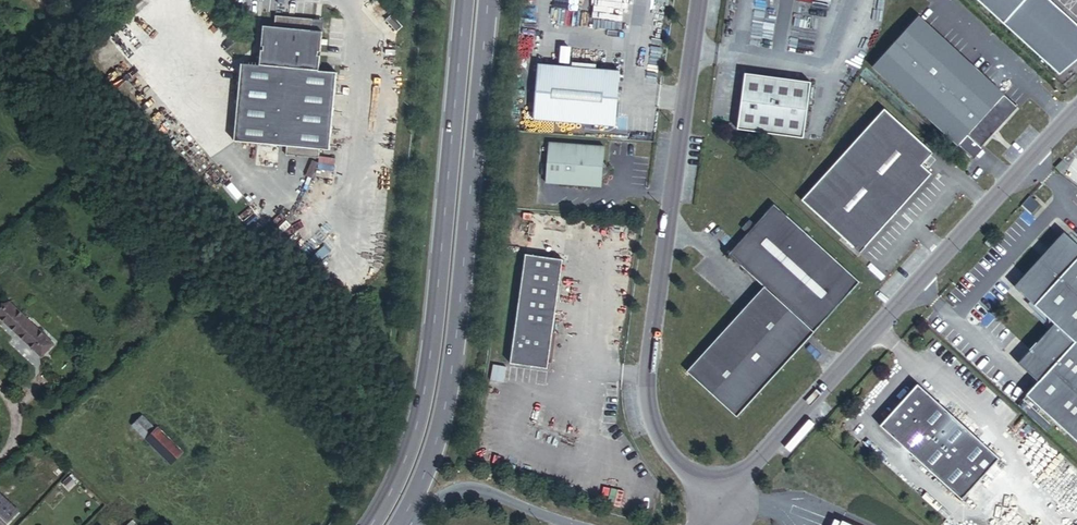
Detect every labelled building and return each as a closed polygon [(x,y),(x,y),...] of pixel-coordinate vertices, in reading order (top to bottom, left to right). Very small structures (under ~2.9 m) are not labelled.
[(1058,76),(1076,60),(1076,28),(1046,0),(973,0),(1058,76)] [(274,27),(263,26),(257,65),(239,62),(228,140),(280,147),(279,156),(312,160),(313,152),(323,153),(334,76),(316,73),(318,58),(316,58),(316,54),(319,54),(321,34),(311,33),(312,21),(275,16),(274,27)] [(918,16),(871,67),(957,145),(966,135),(979,147),(1016,107),(918,16)] [(323,23),(312,21),(311,33),(321,34),(323,23)] [(390,22),(384,27),(395,39),(401,34),(390,22)] [(617,72),(535,65),(531,120),(613,127),(617,72)] [(810,82),(744,73),(736,129),(802,138),(810,82)] [(931,152),(883,108),(799,199),(857,252),(930,173),(920,164),(931,152)] [(603,148),(548,143),(545,185),(592,188),(600,181),(609,173),(602,164),(603,148)] [(1063,163),(1056,170),(1061,174),(1068,167),(1063,163)] [(857,281),(772,203),(753,224),(745,233),(726,253),(761,286),(684,370),(734,416),(857,281)] [(1020,209),(1019,211),(1029,219),(1030,218),(1020,209)] [(739,227),(745,233),(753,224),(747,219),(739,227)] [(1011,290),(1052,326),(1016,366),(1037,384),(1025,398),(1076,444),(1076,250),(1060,234),(1011,290)] [(991,238),(986,244),(990,248),(996,242),(991,238)] [(563,261),(526,256),(512,365),(549,370),(563,261)] [(7,306),(0,313),(0,322),(34,353),(45,340),(7,306)] [(51,346),(45,340),(34,353),(40,359),(51,346)] [(998,461),(916,388),(897,409),(901,412),(895,418),(892,414),(879,429),(961,503),(998,461)] [(897,409),(892,414),(895,418),(901,412),(897,409)] [(141,414),(131,424),(169,466),(182,455),(169,439),(176,433),(166,421),(156,431),(141,414)] [(0,501),(0,524),(2,524),(14,514),(0,501)]
